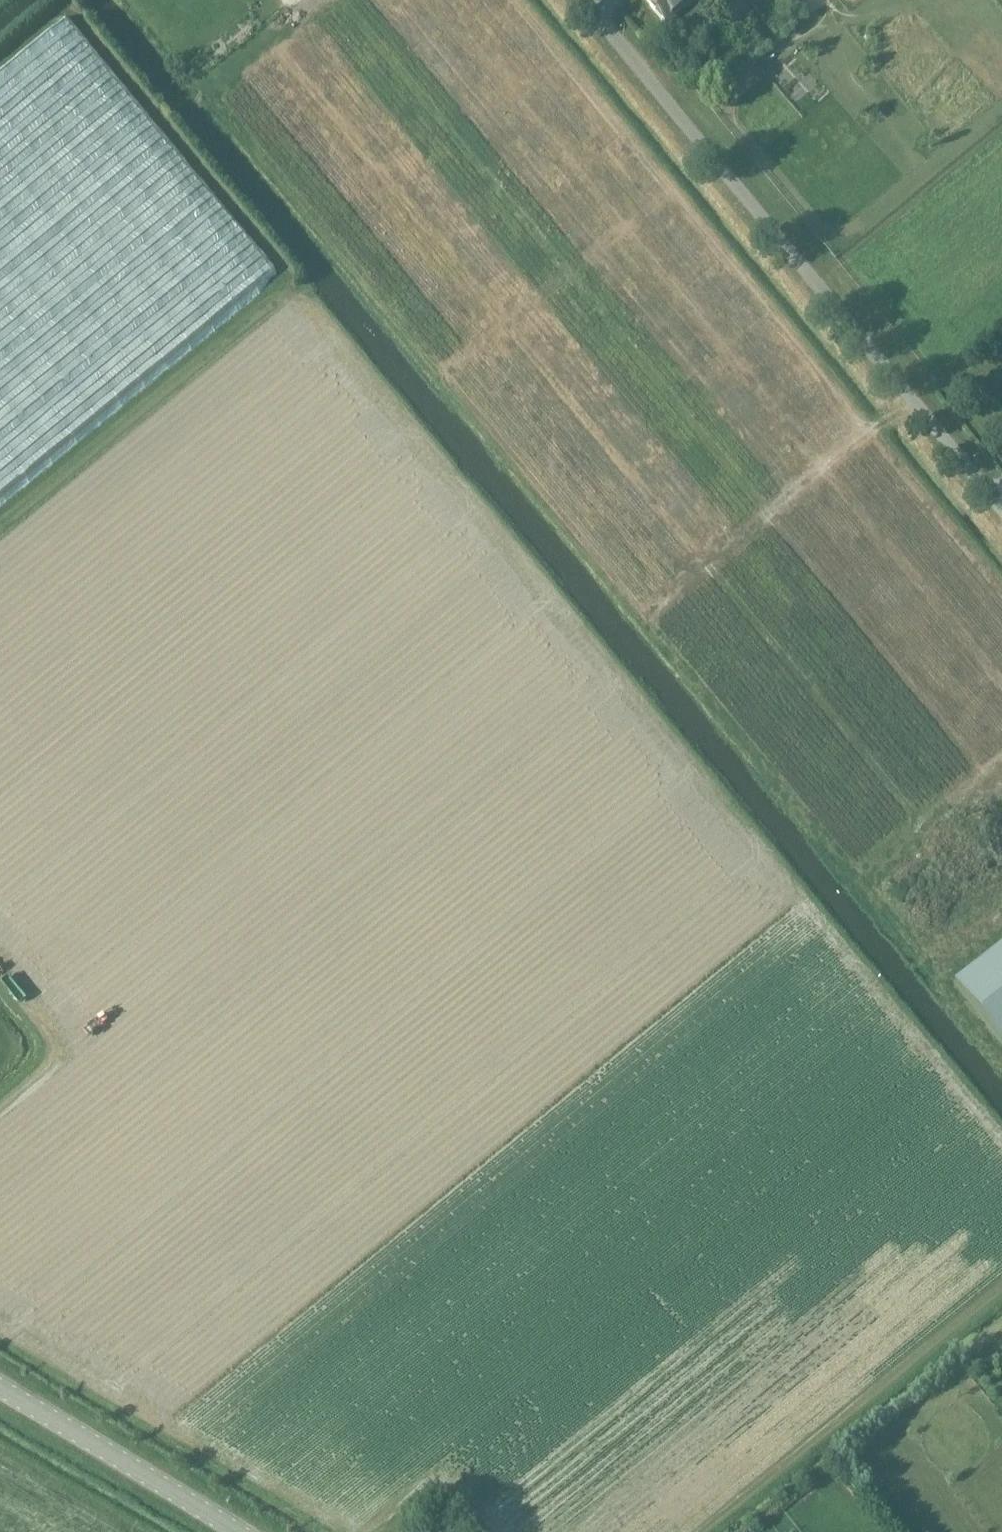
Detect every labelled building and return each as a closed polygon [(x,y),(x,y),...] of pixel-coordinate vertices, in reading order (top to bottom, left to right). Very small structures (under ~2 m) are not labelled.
[(694,0),(644,0),(665,25),(694,0)] [(1001,1044),(1001,947),(955,984),(1001,1044)]
